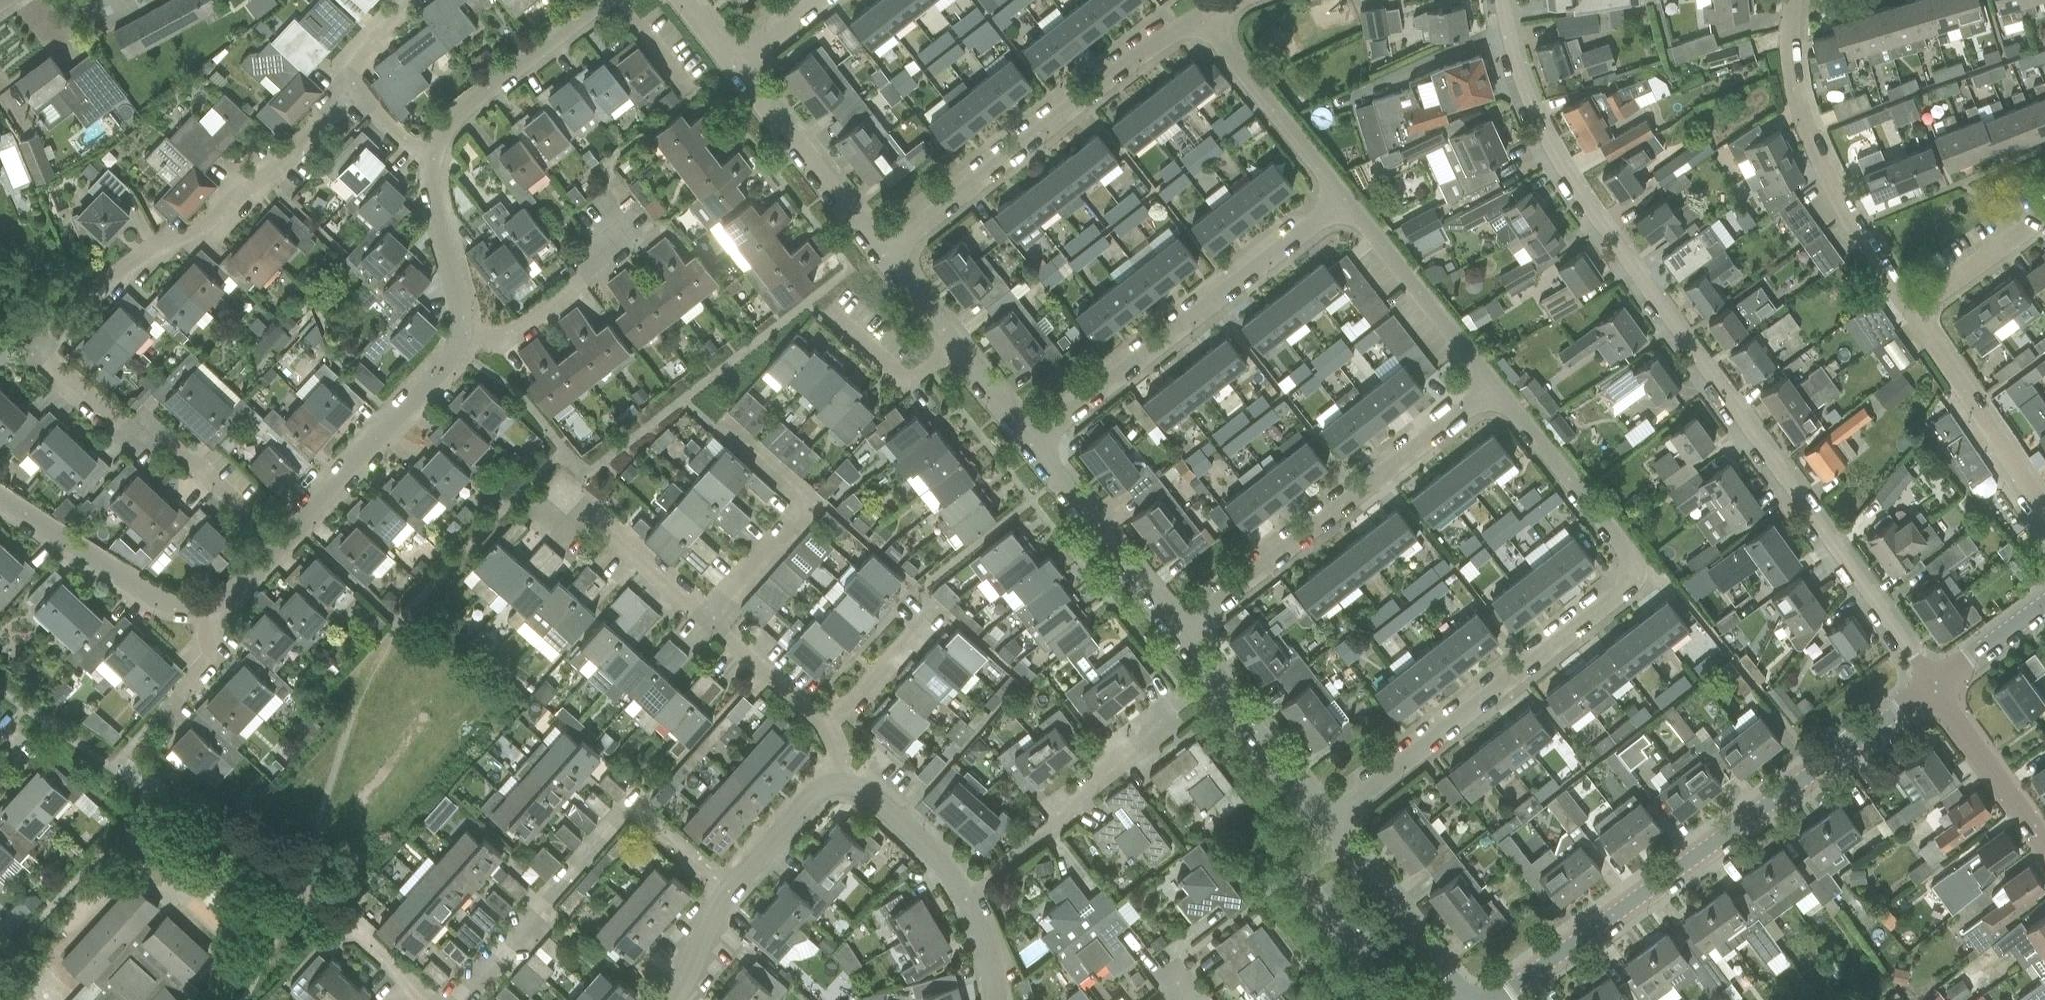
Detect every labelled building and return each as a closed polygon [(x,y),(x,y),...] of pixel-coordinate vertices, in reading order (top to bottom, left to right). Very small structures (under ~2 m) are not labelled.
[(220,8),(221,8),(216,0),(172,0),(114,31),(128,58),(205,16),(208,23),(223,15),(220,8)] [(366,11),(376,0),(355,0),(366,11)] [(419,10),(429,23),(449,48),(476,28),(458,5),(465,0),(433,0),(419,10)] [(515,17),(537,0),(501,0),(515,17)] [(872,4),(893,31),(912,16),(900,0),(877,0),(872,4)] [(931,0),(900,0),(912,16),(932,0),(931,0)] [(988,12),(1004,0),(978,0),(988,12)] [(1020,0),(1012,0),(992,16),(1002,29),(1012,21),(1009,17),(1024,5),(1020,0)] [(1115,0),(1086,0),(1084,1),(1105,27),(1124,12),(1115,0)] [(1124,12),(1139,0),(1115,0),(1124,12)] [(1546,6),(1564,4),(1566,15),(1573,14),(1607,9),(1660,2),(1660,0),(1545,0),(1546,6)] [(1714,5),(1702,6),(1704,21),(1724,19),(1724,23),(1735,22),(1734,18),(1748,16),(1748,13),(1750,12),(1753,11),(1752,0),(1714,0),(1714,5)] [(1902,3),(1912,37),(1916,50),(1926,47),(1922,34),(1935,31),(1926,0),(1911,0),(1902,3)] [(1935,31),(1936,30),(1940,43),(1950,40),(1946,27),(1958,24),(1951,0),(1926,0),(1935,31)] [(1958,24),(1959,23),(1963,37),(1973,33),(1969,20),(1982,17),(1977,0),(1951,0),(1958,24)] [(2004,24),(2028,17),(2023,0),(1997,0),(2004,24)] [(2028,17),(2038,14),(2034,1),(2038,0),(2023,0),(2028,17)] [(355,23),(332,1),(320,14),(329,22),(315,36),(295,18),(272,42),(307,74),(355,23)] [(1105,27),(1084,1),(1065,16),(1085,42),(1105,27)] [(554,3),(546,7),(550,16),(558,12),(554,3)] [(1902,3),(1879,10),(1889,44),(1894,57),(1904,54),(1900,41),(1912,37),(1902,3)] [(893,31),(872,4),(852,20),(872,47),(893,31)] [(1426,11),(1413,16),(1415,28),(1428,26),(1431,39),(1439,38),(1452,35),(1452,37),(1457,36),(1456,35),(1467,33),(1466,30),(1471,30),(1469,18),(1464,19),(1462,5),(1441,9),(1441,7),(1436,8),(1437,10),(1427,11),(1427,10),(1426,11)] [(959,36),(985,16),(977,6),(951,26),(959,36)] [(1365,37),(1402,30),(1398,7),(1384,9),(1384,6),(1360,10),(1365,37)] [(1566,15),(1563,16),(1555,17),(1558,36),(1610,28),(1607,9),(1573,14),(1566,15)] [(1889,44),(1879,10),(1856,16),(1866,50),(1870,64),(1881,61),(1877,48),(1889,44)] [(1085,42),(1065,16),(1045,32),(1066,58),(1085,42)] [(1856,16),(1833,23),(1847,66),(1848,71),(1858,68),(1854,54),(1866,50),(1856,16)] [(273,30),(261,19),(255,26),(267,37),(273,30)] [(962,39),(969,49),(994,29),(987,19),(962,39)] [(449,48),(429,23),(373,67),(392,90),(382,98),(401,121),(410,113),(403,104),(430,83),(420,70),(436,59),(449,48)] [(1835,32),(1812,39),(1826,87),(1837,84),(1850,80),(1848,71),(1847,66),(1833,23),(1832,23),(1835,32)] [(852,53),(863,45),(847,24),(836,32),(852,53)] [(932,41),(939,51),(955,39),(947,29),(932,41)] [(1066,58),(1045,32),(1025,48),(1045,74),(1066,58)] [(1670,46),(1674,62),(1717,47),(1712,32),(1670,46)] [(1568,58),(1562,39),(1535,48),(1545,78),(1584,65),(1587,75),(1616,65),(1608,44),(1568,58)] [(324,91),(307,74),(272,42),(271,41),(260,52),(251,53),(241,63),(260,81),(272,68),(287,82),(257,114),(281,137),(324,91)] [(939,51),(932,41),(917,53),(925,63),(939,51)] [(2007,57),(2022,52),(2018,41),(2003,47),(2007,57)] [(942,54),(950,64),(965,52),(958,43),(942,54)] [(1734,43),(1706,52),(1709,65),(1739,57),(1734,43)] [(837,65),(833,60),(821,45),(784,73),(800,94),(837,65)] [(217,63),(228,51),(223,46),(211,58),(217,63)] [(639,46),(609,70),(618,82),(617,82),(628,96),(627,96),(636,108),(648,99),(643,94),(663,78),(639,46)] [(1986,64),(2001,59),(1997,49),(1982,54),(1986,64)] [(2036,64),(2044,61),(2044,49),(2033,54),(2036,64)] [(50,56),(18,80),(36,103),(49,93),(60,108),(67,102),(85,126),(125,95),(94,53),(65,75),(50,56)] [(950,64),(942,54),(928,66),(935,76),(950,64)] [(2036,64),(2033,54),(2017,59),(2021,69),(2036,64)] [(1372,100),(1353,105),(1364,142),(1383,136),(1388,150),(1397,145),(1398,146),(1438,127),(1438,126),(1436,123),(1437,122),(1447,120),(1443,109),(1492,94),(1480,55),(1444,66),(1409,82),(1411,88),(1372,100)] [(1010,58),(989,74),(1010,101),(1031,85),(1010,58)] [(1173,76),(1194,102),(1213,87),(1218,93),(1230,84),(1214,63),(1203,72),(1193,60),(1173,76)] [(1961,62),(1947,67),(1950,76),(1965,71),(1961,62)] [(583,69),(568,80),(584,100),(583,100),(593,114),(600,122),(602,125),(612,117),(608,112),(627,96),(628,96),(617,82),(618,82),(609,70),(604,63),(588,76),(583,69)] [(862,99),(837,65),(800,94),(816,114),(830,104),(840,116),(862,99)] [(1987,70),(1991,79),(2005,74),(2002,65),(1987,70)] [(896,88),(911,76),(904,67),(889,79),(896,88)] [(1950,76),(1947,67),(1932,72),(1935,81),(1950,76)] [(1991,79),(1987,70),(1971,76),(1974,85),(1991,79)] [(989,74),(970,89),(991,116),(1010,101),(989,74)] [(1592,92),(1582,99),(1561,110),(1572,130),(1650,90),(1654,100),(1670,93),(1665,82),(1654,75),(1646,78),(1645,77),(1616,90),(1606,95),(1604,92),(1592,92)] [(918,84),(911,76),(896,88),(903,96),(918,84)] [(1173,76),(1153,91),(1173,118),(1194,102),(1173,76)] [(1900,84),(1904,94),(1919,88),(1915,78),(1900,84)] [(545,89),(535,97),(544,109),(570,141),(579,133),(581,136),(600,122),(593,114),(583,100),(584,100),(568,80),(557,90),(549,95),(545,89)] [(1956,81),(1942,86),(1945,95),(1959,90),(1956,81)] [(2043,82),(2033,86),(2038,100),(2026,105),(2039,136),(2044,134),(2044,88),(2043,82)] [(1904,94),(1900,84),(1886,89),(1890,99),(1904,94)] [(1945,95),(1942,86),(1926,92),(1930,101),(1945,95)] [(970,89),(950,105),(971,132),(991,116),(970,89)] [(671,90),(659,100),(666,109),(679,99),(671,90)] [(1650,90),(1572,130),(1584,149),(1598,141),(1600,145),(1599,145),(1608,160),(1619,154),(1643,139),(1653,133),(1644,118),(1613,137),(1611,134),(1613,133),(1607,124),(1639,106),(1654,100),(1650,90)] [(1153,91),(1133,107),(1153,134),(1173,118),(1153,91)] [(2039,136),(2026,105),(2020,91),(2010,95),(2015,109),(2004,113),(2017,145),(2039,136)] [(1871,106),(1865,92),(1855,95),(1861,110),(1871,106)] [(192,115),(170,139),(169,139),(204,172),(253,120),(225,93),(212,106),(226,119),(213,134),(192,115)] [(1861,110),(1855,95),(1831,105),(1837,120),(1861,110)] [(1912,97),(1906,99),(1888,107),(1892,116),(1896,126),(1919,117),(1912,97)] [(862,99),(840,116),(850,129),(836,140),(852,160),(880,138),(888,132),(862,99)] [(2017,145),(2004,113),(1999,100),(1988,104),(1993,118),(1982,122),(1994,154),(2017,145)] [(1252,111),(1245,102),(1224,119),(1221,115),(1210,124),(1220,137),(1252,111)] [(1994,154),(1982,122),(1975,104),(1965,108),(1970,122),(1958,127),(1971,159),(1992,151),(1994,154)] [(950,105),(929,121),(951,148),(971,132),(950,105)] [(1153,134),(1133,107),(1112,122),(1133,149),(1153,134)] [(1888,107),(1865,116),(1869,125),(1892,116),(1888,107)] [(570,141),(544,109),(515,132),(520,139),(525,145),(524,146),(544,171),(553,164),(575,147),(570,141)] [(669,156),(714,121),(706,111),(689,124),(681,113),(653,135),(669,156)] [(1971,159),(1958,127),(1957,127),(1952,114),(1943,117),(1948,130),(1934,136),(1948,169),(1971,159)] [(1397,145),(1388,150),(1379,154),(1386,168),(1404,159),(1404,161),(1441,144),(1463,194),(1498,178),(1491,161),(1504,155),(1488,119),(1466,129),(1460,116),(1438,126),(1438,127),(1398,146),(1397,145)] [(1865,116),(1843,124),(1847,134),(1869,125),(1865,116)] [(721,130),(714,121),(669,156),(685,176),(712,154),(704,143),(721,130)] [(1251,134),(1244,125),(1228,137),(1236,147),(1251,134)] [(1663,143),(1677,138),(1672,127),(1658,132),(1663,143)] [(1784,140),(1779,130),(1758,140),(1751,127),(1727,143),(1736,160),(1739,162),(1748,157),(1755,171),(1791,153),(1790,151),(1791,150),(1785,139),(1784,140)] [(337,158),(324,172),(333,180),(329,185),(347,202),(356,192),(357,193),(367,182),(383,165),(385,163),(373,152),(368,147),(373,142),(362,131),(353,140),(337,158)] [(55,176),(38,134),(19,142),(36,184),(55,176)] [(1097,134),(1077,150),(1096,176),(1117,160),(1097,134)] [(1201,155),(1217,143),(1210,134),(1195,146),(1201,155)] [(169,139),(170,139),(167,136),(145,160),(158,172),(167,163),(180,176),(153,205),(171,221),(179,213),(186,220),(219,185),(204,172),(169,139)] [(934,136),(925,143),(932,152),(941,145),(934,136)] [(1703,137),(1652,172),(1662,187),(1663,187),(1663,186),(1683,172),(1713,152),(1703,137)] [(880,138),(852,160),(868,181),(880,172),(890,185),(926,156),(917,144),(905,153),(903,152),(896,158),(880,138)] [(525,145),(520,139),(500,155),(495,148),(485,156),(520,201),(526,207),(536,200),(525,186),(544,171),(524,146),(525,145)] [(1624,161),(1602,178),(1620,202),(1635,191),(1646,183),(1637,170),(1655,155),(1643,139),(1619,154),(1624,161)] [(1224,152),(1217,143),(1201,155),(1208,164),(1224,152)] [(1941,172),(1930,145),(1907,154),(1918,181),(1941,172)] [(1201,155),(1195,146),(1179,158),(1186,167),(1201,155)] [(589,149),(581,155),(591,167),(598,161),(589,149)] [(1077,150),(1057,165),(1077,191),(1096,176),(1077,150)] [(721,164),(712,154),(685,176),(700,196),(745,161),(738,151),(721,164)] [(1896,190),(1884,163),(1880,152),(1858,161),(1874,199),(1896,190)] [(1791,153),(1755,171),(1763,186),(1756,189),(1769,215),(1777,210),(1790,200),(1783,187),(1803,177),(1798,166),(1799,166),(1794,155),(1792,156),(1791,153)] [(1918,181),(1907,154),(1884,163),(1896,190),(1918,181)] [(1208,164),(1201,155),(1186,167),(1193,175),(1208,164)] [(1181,168),(1173,158),(1158,171),(1166,180),(1181,168)] [(1272,160),(1252,177),(1272,203),(1293,187),(1272,160)] [(752,170),(745,161),(700,196),(716,216),(744,194),(735,183),(752,170)] [(357,193),(356,192),(344,205),(354,214),(359,208),(378,226),(405,196),(388,181),(394,175),(383,165),(367,182),(357,193)] [(1077,191),(1057,165),(1037,181),(1057,206),(1077,191)] [(97,197),(83,212),(71,216),(79,237),(90,232),(105,246),(118,232),(115,229),(129,214),(118,203),(121,200),(118,196),(127,186),(108,168),(88,189),(97,197)] [(1165,202),(1191,181),(1184,171),(1158,193),(1165,202)] [(1683,172),(1663,186),(1670,196),(1690,182),(1683,172)] [(1252,177),(1232,192),(1253,218),(1272,203),(1252,177)] [(629,187),(635,194),(643,188),(643,184),(639,179),(629,187)] [(1057,206),(1037,181),(1018,196),(1037,221),(1057,206)] [(1516,200),(1508,189),(1459,215),(1466,229),(1487,219),(1496,233),(1495,239),(1500,247),(1505,243),(1506,244),(1546,215),(1529,191),(1516,200)] [(1117,203),(1125,212),(1140,200),(1132,190),(1117,203)] [(1253,218),(1232,192),(1213,207),(1233,234),(1253,218)] [(1037,221),(1018,196),(997,212),(1017,237),(1037,221)] [(1790,200),(1777,210),(1802,245),(1822,231),(1797,196),(1790,200)] [(657,198),(647,205),(655,217),(665,210),(657,198)] [(1663,198),(1635,218),(1646,233),(1648,232),(1653,238),(1664,231),(1668,236),(1682,225),(1698,213),(1689,200),(1673,212),(1663,198)] [(495,205),(483,214),(505,242),(524,267),(525,266),(535,259),(530,253),(549,237),(550,237),(546,232),(526,207),(525,206),(512,216),(507,208),(501,201),(495,205)] [(738,245),(783,210),(776,201),(759,214),(750,203),(722,225),(738,245)] [(1125,212),(1117,203),(1102,215),(1110,224),(1125,212)] [(1143,204),(1128,216),(1135,225),(1150,213),(1143,204)] [(1443,224),(1433,206),(1400,223),(1410,242),(1443,224)] [(1233,234),(1213,207),(1192,223),(1213,250),(1233,234)] [(783,210),(738,245),(753,265),(744,272),(782,243),(774,232),(791,219),(783,210)] [(1546,215),(1506,244),(1512,253),(1516,250),(1517,251),(1527,245),(1536,258),(1563,239),(1546,215)] [(999,243),(1008,237),(992,216),(983,222),(999,243)] [(1135,225),(1128,216),(1113,227),(1120,237),(1135,225)] [(269,217),(250,237),(279,265),(297,245),(306,253),(316,243),(290,219),(281,229),(269,217)] [(1690,237),(1661,258),(1678,281),(1701,264),(1712,256),(1725,247),(1725,246),(1734,239),(1718,218),(1709,225),(1708,224),(1700,230),(1694,221),(1685,228),(1691,236),(1690,237)] [(1078,233),(1085,243),(1100,231),(1093,221),(1078,233)] [(408,249),(388,230),(378,242),(369,233),(347,257),(356,266),(362,260),(379,277),(380,277),(391,265),(392,265),(402,254),(408,249)] [(1822,231),(1802,245),(1824,274),(1843,260),(1822,231)] [(1085,243),(1078,233),(1063,245),(1070,255),(1085,243)] [(814,235),(807,241),(814,250),(821,244),(814,235)] [(1103,235),(1089,247),(1096,256),(1111,244),(1103,235)] [(1197,262),(1177,236),(1157,252),(1177,278),(1197,262)] [(279,265),(250,237),(231,258),(243,269),(234,280),(247,292),(256,281),(260,285),(279,265)] [(666,238),(657,245),(699,297),(719,282),(697,254),(686,263),(666,238)] [(966,251),(969,249),(962,239),(932,262),(948,283),(984,255),(983,255),(974,262),(966,251)] [(790,254),(782,243),(744,272),(760,292),(814,250),(807,241),(790,254)] [(488,256),(477,243),(465,253),(504,303),(515,295),(509,289),(530,272),(525,266),(524,267),(505,242),(488,256)] [(564,245),(559,249),(566,258),(575,251),(571,246),(564,245)] [(699,297),(657,245),(648,252),(667,277),(657,286),(678,313),(686,323),(705,307),(698,298),(699,297)] [(1096,256),(1089,247),(1069,262),(1074,269),(1076,271),(1096,256)] [(1706,271),(1683,288),(1690,298),(1694,303),(1702,314),(1726,297),(1720,288),(1715,282),(1737,267),(1723,248),(1712,257),(1702,264),(1706,271)] [(821,260),(814,250),(760,292),(775,312),(785,305),(785,306),(813,284),(805,272),(821,260)] [(1569,285),(1540,302),(1553,321),(1583,304),(1576,295),(1602,276),(1584,250),(1557,268),(1569,285)] [(1042,279),(1067,260),(1060,251),(1035,270),(1042,279)] [(1157,252),(1137,268),(1157,293),(1177,278),(1157,252)] [(380,277),(379,277),(368,288),(378,297),(383,292),(401,308),(402,309),(409,302),(429,280),(402,254),(392,265),(391,265),(380,277)] [(1335,277),(1353,263),(1346,254),(1327,268),(1335,277)] [(1010,289),(984,255),(948,283),(964,304),(978,293),(988,306),(1010,289)] [(1067,260),(1042,279),(1049,289),(1074,269),(1069,262),(1067,260)] [(1536,273),(1528,260),(1500,276),(1508,289),(1532,276),(1536,273)] [(224,289),(207,273),(195,261),(176,281),(205,309),(224,289)] [(2040,265),(2039,264),(2030,271),(2044,291),(2044,261),(2040,265)] [(1322,262),(1302,278),(1322,303),(1341,288),(1342,287),(1335,277),(1327,268),(1322,262)] [(1353,263),(1335,277),(1342,287),(1360,272),(1353,263)] [(1463,267),(1449,273),(1451,280),(1466,274),(1463,267)] [(1157,293),(1137,268),(1117,283),(1137,309),(1157,293)] [(626,269),(617,276),(658,329),(678,313),(657,286),(646,294),(626,269)] [(1360,272),(1342,287),(1341,288),(1348,297),(1367,281),(1360,272)] [(658,329),(617,276),(608,283),(627,309),(616,317),(638,345),(658,329)] [(1511,295),(1535,281),(1532,276),(1508,289),(1511,295)] [(2015,277),(2007,283),(2005,280),(1994,288),(1996,291),(1995,292),(2012,315),(2022,308),(2031,320),(2041,313),(2015,277)] [(1302,278),(1282,293),(1302,319),(1322,303),(1302,278)] [(205,309),(176,281),(158,301),(154,298),(145,308),(156,319),(173,334),(182,325),(186,329),(205,309)] [(1375,291),(1367,281),(1348,297),(1355,306),(1375,291)] [(1137,309),(1117,283),(1098,299),(1118,324),(1137,309)] [(2035,285),(2028,290),(2034,297),(2040,292),(2035,285)] [(1729,308),(1709,323),(1725,345),(1727,343),(1746,330),(1759,320),(1759,319),(1751,308),(1768,297),(1760,286),(1754,290),(1729,308)] [(1010,289),(988,306),(998,319),(984,329),(1000,350),(1036,322),(1010,289)] [(1375,291),(1355,306),(1362,315),(1382,300),(1375,291)] [(1995,292),(1976,306),(1993,329),(2012,315),(1995,292)] [(1282,293),(1262,309),(1282,334),(1302,319),(1282,293)] [(1098,299),(1077,315),(1097,341),(1118,324),(1098,299)] [(1876,299),(1853,316),(1872,342),(1892,328),(1894,326),(1876,300),(1876,299)] [(1362,315),(1363,316),(1370,324),(1389,309),(1382,300),(1362,315)] [(401,308),(376,335),(362,350),(374,361),(392,341),(409,356),(436,327),(409,302),(402,309),(401,308)] [(1484,304),(1461,317),(1470,330),(1491,317),(1484,304)] [(156,319),(145,308),(143,306),(133,316),(121,305),(102,325),(131,352),(151,330),(148,328),(156,319)] [(1587,333),(1571,345),(1558,354),(1568,367),(1592,348),(1607,338),(1620,357),(1646,338),(1623,306),(1605,319),(1596,325),(1597,326),(1587,333)] [(2002,341),(1993,329),(1976,306),(1956,320),(1973,344),(1974,343),(1983,355),(2002,341)] [(568,314),(610,367),(631,351),(609,323),(597,332),(578,307),(568,314)] [(1282,334),(1262,309),(1242,325),(1262,350),(1282,334)] [(1746,330),(1727,343),(1732,351),(1730,352),(1738,363),(1743,370),(1751,381),(1777,362),(1771,353),(1781,345),(1779,342),(1800,327),(1788,311),(1767,327),(1766,326),(1751,337),(1746,330)] [(610,367),(568,314),(559,322),(578,347),(568,355),(590,383),(610,367)] [(1381,338),(1400,323),(1393,314),(1374,329),(1380,338),(1381,338)] [(288,315),(281,323),(289,329),(296,321),(288,315)] [(1370,324),(1363,316),(1351,325),(1348,320),(1340,326),(1351,340),(1370,324)] [(257,317),(249,326),(260,337),(269,328),(257,317)] [(1052,341),(1036,322),(1000,350),(1016,370),(1028,361),(1037,374),(1062,355),(1052,341)] [(1407,332),(1400,323),(1381,338),(1388,348),(1407,332)] [(276,324),(263,337),(273,347),(278,351),(291,337),(276,324)] [(131,352),(102,325),(83,345),(95,357),(86,367),(112,390),(122,380),(113,371),(131,352)] [(1380,338),(1374,329),(1373,328),(1358,340),(1366,349),(1380,338)] [(179,329),(174,335),(183,344),(189,337),(179,329)] [(1895,331),(1878,343),(1871,348),(1893,377),(1899,372),(1915,360),(1895,331)] [(1407,332),(1388,348),(1395,357),(1414,342),(1407,332)] [(810,353),(809,352),(802,346),(807,341),(798,333),(767,368),(784,383),(788,378),(788,377),(810,353)] [(1071,343),(1064,334),(1056,340),(1063,349),(1071,343)] [(1226,337),(1205,353),(1226,379),(1246,363),(1226,337)] [(1340,337),(1325,348),(1332,357),(1347,346),(1340,337)] [(2044,350),(2044,337),(2034,344),(2041,353),(2044,350)] [(538,338),(528,346),(570,399),(590,383),(568,355),(557,363),(538,338)] [(709,340),(703,345),(710,354),(716,349),(709,340)] [(1422,351),(1414,342),(1395,357),(1402,365),(1403,366),(1422,351)] [(570,399),(528,346),(519,353),(539,378),(527,387),(549,415),(570,399)] [(703,346),(696,351),(702,359),(709,354),(703,346)] [(1347,346),(1332,357),(1339,366),(1354,354),(1347,346)] [(2015,359),(2021,367),(2036,356),(2030,347),(2015,358),(2015,359)] [(814,348),(809,352),(810,353),(788,377),(788,378),(804,392),(835,357),(826,350),(822,355),(814,348)] [(1332,357),(1325,348),(1310,361),(1317,369),(1332,357)] [(203,361),(191,351),(166,377),(177,387),(165,400),(185,419),(213,389),(193,371),(203,361)] [(1429,360),(1422,351),(1403,366),(1410,375),(1429,360)] [(142,352),(137,358),(146,366),(151,360),(142,352)] [(1226,379),(1205,353),(1186,368),(1206,395),(1226,379)] [(1658,353),(1633,372),(1626,364),(1597,383),(1602,389),(1600,391),(1616,412),(1645,390),(1654,403),(1681,384),(1658,353)] [(356,357),(347,367),(355,375),(365,365),(356,357)] [(843,365),(835,357),(804,392),(819,405),(820,406),(846,376),(839,370),(843,365)] [(1339,366),(1332,357),(1317,369),(1324,378),(1339,366)] [(2021,367),(2015,359),(1995,373),(2001,381),(2021,367)] [(1436,369),(1429,360),(1410,375),(1417,384),(1436,369)] [(2044,360),(2021,377),(2026,386),(2031,382),(2033,384),(2044,375),(2044,360)] [(1304,361),(1288,373),(1295,383),(1311,371),(1304,361)] [(324,362),(314,373),(296,393),(304,401),(334,428),(352,408),(340,397),(350,386),(324,362)] [(1794,387),(1785,375),(1761,394),(1778,417),(1830,378),(1829,377),(1835,373),(1828,363),(1822,367),(1820,365),(1807,374),(1809,376),(1794,387)] [(1402,365),(1382,381),(1402,407),(1423,391),(1417,384),(1410,375),(1403,366),(1402,365)] [(1206,395),(1186,368),(1166,384),(1187,410),(1206,395)] [(269,369),(257,381),(264,388),(276,376),(269,369)] [(1899,372),(1893,377),(1873,393),(1887,410),(1914,388),(1899,372)] [(1306,396),(1321,384),(1314,375),(1299,387),(1306,396)] [(820,406),(819,405),(815,410),(831,425),(862,391),(846,376),(820,406)] [(1520,387),(1519,388),(1543,418),(1554,410),(1559,406),(1534,376),(1528,380),(1520,387)] [(2021,377),(2005,389),(2012,398),(2020,392),(2026,400),(2029,398),(2044,420),(2044,401),(2033,384),(2031,382),(2026,386),(2021,377)] [(1840,391),(1830,378),(1778,417),(1795,440),(1819,422),(1811,410),(1825,399),(1827,401),(1840,391)] [(1402,407),(1382,381),(1362,396),(1383,422),(1402,407)] [(498,433),(492,428),(509,410),(480,382),(462,401),(465,404),(457,412),(460,415),(489,443),(498,433)] [(1187,410),(1166,384),(1145,400),(1166,426),(1187,410)] [(642,386),(631,394),(638,404),(649,396),(642,386)] [(232,408),(213,389),(185,419),(205,438),(217,425),(228,435),(242,419),(253,408),(242,398),(232,408)] [(756,399),(747,391),(729,411),(745,426),(764,406),(756,399)] [(862,391),(831,425),(848,440),(874,410),(866,403),(871,398),(862,391)] [(1269,404),(1261,394),(1246,406),(1253,416),(1269,404)] [(0,403),(0,443),(4,439),(13,448),(14,449),(26,436),(16,427),(28,415),(7,395),(0,403)] [(130,395),(124,402),(134,410),(142,401),(136,395),(130,395)] [(1362,396),(1343,411),(1363,437),(1383,422),(1362,396)] [(633,400),(616,414),(622,421),(639,407),(637,404),(633,400)] [(1257,420),(1264,429),(1290,408),(1284,401),(1283,400),(1257,420)] [(304,401),(286,420),(273,408),(263,418),(308,461),(318,451),(315,448),(334,428),(304,401)] [(1148,431),(1157,424),(1141,404),(1132,411),(1148,431)] [(764,406),(745,426),(754,434),(772,414),(764,406)] [(885,415),(886,416),(875,425),(877,427),(866,436),(876,448),(886,441),(898,456),(935,428),(928,420),(923,424),(916,415),(907,422),(895,407),(885,415)] [(253,408),(242,419),(269,444),(250,463),(280,491),(300,471),(302,473),(311,464),(308,461),(263,418),(253,408)] [(1863,408),(1804,453),(1823,479),(1847,461),(1846,460),(1834,444),(1843,437),(1870,417),(1863,408)] [(1242,410),(1236,414),(1227,421),(1234,431),(1249,419),(1242,410)] [(1363,437),(1343,411),(1322,427),(1343,453),(1363,437)] [(1948,411),(1928,425),(1940,442),(1931,447),(1956,480),(1962,476),(1970,487),(1976,496),(1984,498),(1995,491),(1996,482),(1990,474),(1972,446),(1948,411)] [(1548,420),(1564,441),(1574,433),(1558,412),(1548,420)] [(14,449),(13,448),(11,451),(22,461),(31,452),(50,471),(78,442),(47,413),(26,436),(14,449)] [(489,443),(460,415),(442,434),(437,429),(428,437),(440,448),(469,475),(478,466),(472,461),(489,443)] [(1625,430),(1632,442),(1656,429),(1649,416),(1625,430)] [(1680,464),(1672,454),(1669,449),(1652,462),(1673,490),(1699,471),(1690,459),(1713,442),(1695,418),(1671,435),(1688,458),(1680,464)] [(788,428),(779,420),(761,440),(770,449),(788,428)] [(1257,420),(1237,435),(1244,444),(1264,429),(1257,420)] [(1234,431),(1227,421),(1211,433),(1219,443),(1234,431)] [(1088,446),(1080,452),(1096,472),(1122,451),(1131,443),(1116,423),(1109,429),(1104,432),(1097,423),(1087,431),(1094,440),(1088,446)] [(942,437),(935,428),(898,456),(912,474),(918,470),(917,470),(944,450),(943,449),(937,441),(942,437)] [(596,432),(592,435),(598,443),(602,439),(596,432)] [(804,443),(795,434),(777,455),(793,469),(811,448),(804,443)] [(1492,434),(1472,450),(1492,476),(1512,460),(1492,434)] [(1244,444),(1237,435),(1222,447),(1229,456),(1244,444)] [(1628,437),(1615,447),(1620,454),(1633,444),(1628,437)] [(657,438),(651,445),(658,452),(665,446),(657,438)] [(704,445),(702,448),(691,438),(686,444),(696,454),(736,490),(744,481),(766,501),(775,491),(726,447),(718,457),(704,445)] [(1326,466),(1305,440),(1285,456),(1305,482),(1326,466)] [(78,442),(50,471),(71,490),(74,486),(84,496),(111,467),(100,457),(97,460),(78,442)] [(948,445),(943,449),(944,450),(917,470),(918,470),(930,486),(967,458),(960,449),(955,453),(948,445)] [(1191,468),(1206,456),(1199,447),(1184,459),(1191,468)] [(469,475),(440,448),(422,467),(417,461),(409,469),(427,485),(426,486),(438,497),(450,508),(458,499),(453,493),(469,475)] [(820,457),(811,448),(793,469),(802,477),(820,457)] [(1492,476),(1472,450),(1452,466),(1472,491),(1492,476)] [(514,451),(507,459),(516,467),(523,459),(514,451)] [(1122,451),(1096,472),(1112,492),(1124,482),(1135,495),(1157,477),(1153,472),(1146,464),(1144,461),(1134,460),(1133,460),(1131,462),(1122,451)] [(736,490),(696,454),(688,463),(701,475),(693,484),(742,528),(751,518),(729,498),(736,490)] [(1206,456),(1191,468),(1198,477),(1213,465),(1206,456)] [(1305,482),(1285,456),(1265,471),(1286,498),(1305,482)] [(980,475),(967,458),(930,486),(943,502),(943,503),(970,483),(980,475)] [(630,463),(621,474),(629,481),(638,469),(631,463),(630,463)] [(1912,476),(1902,463),(1875,496),(1884,508),(1912,476)] [(1673,490),(1668,493),(1684,514),(1699,503),(1703,499),(1711,510),(1744,486),(1728,464),(1705,480),(1699,471),(1673,490)] [(503,465),(493,475),(501,483),(511,472),(503,465)] [(1472,491),(1452,466),(1432,481),(1452,507),(1472,491)] [(385,483),(377,492),(406,518),(417,529),(426,520),(421,516),(438,497),(426,486),(427,485),(409,469),(391,489),(385,483)] [(845,477),(836,469),(817,491),(825,499),(845,477)] [(1265,471),(1246,486),(1266,513),(1286,498),(1265,471)] [(130,522),(158,493),(138,474),(126,486),(116,476),(92,502),(103,512),(111,503),(130,522)] [(672,481),(670,483),(662,476),(656,482),(664,489),(664,490),(703,526),(711,517),(734,537),(742,528),(693,484),(685,492),(672,481)] [(1157,477),(1135,495),(1145,508),(1131,518),(1148,539),(1184,510),(1157,477)] [(1452,507),(1432,481),(1412,497),(1432,523),(1452,507)] [(938,506),(946,516),(938,523),(943,530),(988,495),(981,487),(976,491),(970,483),(943,503),(943,502),(938,506)] [(1246,486),(1225,502),(1246,529),(1266,513),(1246,486)] [(1761,509),(1744,486),(1711,510),(1707,514),(1714,525),(1723,537),(1761,509)] [(1526,508),(1541,495),(1534,487),(1519,499),(1526,508)] [(703,526),(664,490),(655,499),(668,511),(660,519),(710,564),(719,554),(696,533),(703,526)] [(406,518),(377,492),(360,510),(355,505),(346,514),(358,525),(358,524),(363,529),(362,530),(387,553),(396,543),(389,536),(406,518)] [(158,493),(130,522),(150,540),(142,548),(153,559),(162,549),(162,548),(176,533),(190,518),(180,509),(178,511),(158,493)] [(988,495),(943,530),(948,537),(957,530),(966,541),(997,517),(990,508),(995,504),(988,495)] [(1544,499),(1528,511),(1523,515),(1530,525),(1551,509),(1544,499)] [(842,500),(836,507),(848,518),(854,511),(842,500)] [(466,504),(457,514),(466,523),(475,513),(466,504)] [(1976,505),(1970,511),(1979,521),(1985,516),(1976,505)] [(200,508),(190,518),(176,533),(162,548),(162,549),(172,559),(181,550),(201,569),(203,566),(210,572),(215,570),(220,567),(224,563),(235,551),(225,542),(228,539),(208,521),(211,518),(200,508)] [(1502,529),(1517,517),(1510,508),(1495,520),(1502,529)] [(864,509),(859,515),(852,523),(864,533),(876,520),(864,509)] [(1210,544),(1184,510),(1148,539),(1164,559),(1175,550),(1185,563),(1210,544)] [(1395,552),(1416,536),(1395,510),(1375,526),(1395,552)] [(840,539),(848,530),(827,511),(819,520),(840,539)] [(1878,529),(1866,538),(1879,556),(1927,522),(1919,511),(1897,526),(1888,513),(1874,523),(1878,529)] [(1228,516),(1217,524),(1223,532),(1234,524),(1228,516)] [(653,528),(640,517),(632,526),(671,561),(679,552),(702,573),(710,564),(660,519),(653,528)] [(1517,517),(1502,529),(1509,538),(1524,526),(1517,517)] [(474,567),(482,575),(471,587),(481,596),(516,557),(507,549),(528,527),(518,518),(474,567)] [(1502,529),(1495,520),(1480,532),(1487,541),(1502,529)] [(1928,521),(1927,522),(1879,556),(1892,575),(1897,571),(1904,580),(1925,565),(1924,565),(1920,559),(1943,543),(1928,521)] [(1567,532),(1571,537),(1552,552),(1574,580),(1594,564),(1584,552),(1595,543),(1579,523),(1567,532)] [(358,524),(358,525),(340,544),(334,538),(326,547),(366,585),(375,575),(371,571),(387,553),(362,530),(363,529),(358,524)] [(1772,524),(1745,543),(1745,544),(1709,570),(1723,589),(1754,567),(1767,585),(1799,562),(1772,524)] [(1395,552),(1375,526),(1355,541),(1375,567),(1395,552)] [(798,544),(808,553),(823,537),(812,528),(798,544)] [(1502,529),(1487,541),(1494,550),(1509,538),(1502,529)] [(874,530),(868,537),(880,548),(887,541),(874,530)] [(993,571),(1030,543),(1023,534),(1018,538),(1012,530),(980,554),(993,571)] [(1466,555),(1481,542),(1473,533),(1458,545),(1466,555)] [(1924,565),(1925,565),(1932,576),(1920,584),(1923,589),(1910,599),(1924,618),(1962,591),(1945,568),(1973,549),(1964,536),(1924,565)] [(516,557),(481,596),(489,603),(500,591),(509,600),(554,550),(544,541),(524,564),(516,557)] [(1355,541),(1335,556),(1356,583),(1375,567),(1355,541)] [(1030,543),(993,571),(986,577),(992,584),(999,579),(1007,589),(1012,585),(1038,564),(1038,563),(1032,556),(1037,552),(1030,543)] [(1686,562),(1694,573),(1720,554),(1713,543),(1686,562)] [(798,544),(784,560),(805,578),(819,562),(808,553),(798,544)] [(3,545),(0,548),(0,612),(23,586),(13,577),(24,564),(3,545)] [(891,545),(884,552),(896,562),(903,555),(891,545)] [(1484,547),(1468,559),(1476,568),(1491,556),(1484,547)] [(554,550),(509,600),(517,607),(507,618),(517,627),(525,619),(524,618),(551,589),(551,588),(543,581),(564,559),(554,550)] [(2025,585),(2038,575),(2019,551),(2006,562),(2025,585)] [(1552,552),(1532,568),(1554,595),(1574,580),(1552,552)] [(874,553),(859,570),(892,599),(900,591),(895,587),(902,578),(874,553)] [(1012,585),(1007,589),(1001,593),(1014,609),(1025,601),(1062,572),(1048,555),(1038,563),(1038,564),(1012,585)] [(346,583),(317,556),(299,576),(310,586),(303,594),(326,616),(334,606),(329,602),(346,583)] [(1335,556),(1316,572),(1336,598),(1356,583),(1335,556)] [(422,559),(411,570),(420,579),(431,567),(422,559)] [(906,559),(900,566),(913,577),(918,570),(906,559)] [(784,560),(776,568),(770,576),(791,594),(795,594),(796,591),(797,587),(805,578),(784,560)] [(558,580),(551,588),(551,589),(524,618),(525,619),(542,635),(597,574),(588,565),(567,588),(558,580)] [(1431,566),(1416,578),(1423,588),(1439,576),(1438,575),(1432,567),(1431,566)] [(1532,568),(1512,584),(1533,611),(1554,595),(1532,568)] [(892,599),(859,570),(844,586),(848,590),(873,611),(874,610),(880,603),(885,607),(892,599)] [(1025,601),(1038,618),(1065,598),(1070,594),(1063,585),(1069,581),(1062,572),(1025,601)] [(1336,598),(1316,572),(1295,588),(1315,614),(1336,598)] [(597,574),(542,635),(560,651),(595,613),(586,605),(607,582),(597,574)] [(770,576),(756,591),(776,610),(791,594),(770,576)] [(1800,576),(1782,589),(1770,597),(1783,615),(1813,594),(1800,576)] [(1423,588),(1416,578),(1401,590),(1409,600),(1423,588)] [(1441,580),(1426,592),(1433,601),(1449,589),(1441,580)] [(55,628),(82,600),(62,581),(51,593),(40,583),(28,596),(38,606),(34,610),(55,628)] [(938,587),(932,594),(949,610),(955,602),(960,597),(945,582),(938,587)] [(1533,611),(1512,584),(1492,599),(1513,627),(1533,611)] [(326,616),(303,594),(297,589),(279,608),(274,603),(266,611),(283,627),(282,627),(294,639),(293,639),(305,650),(314,639),(309,634),(326,616)] [(390,589),(381,599),(390,608),(399,598),(390,589)] [(848,590),(834,605),(869,636),(876,627),(871,623),(878,615),(874,610),(873,611),(848,590)] [(776,610),(756,591),(741,608),(761,627),(776,610)] [(1962,591),(1924,618),(1938,638),(1952,629),(1955,633),(1980,615),(1971,603),(1958,612),(1949,600),(1962,592),(1962,591)] [(1298,619),(1306,612),(1290,592),(1281,598),(1298,619)] [(1433,601),(1426,592),(1406,607),(1414,616),(1433,601)] [(1825,612),(1813,594),(1783,615),(1796,633),(1789,638),(1795,647),(1796,648),(1800,648),(1802,647),(1821,624),(1821,622),(1821,621),(1821,620),(1821,619),(1819,616),(1825,612)] [(572,656),(569,659),(588,676),(650,605),(638,595),(621,613),(610,625),(614,628),(613,629),(609,626),(603,621),(580,647),(572,656)] [(1392,597),(1376,609),(1384,619),(1399,607),(1392,597)] [(1038,618),(1032,622),(1025,627),(1039,644),(1083,610),(1076,602),(1071,606),(1065,598),(1038,618)] [(828,612),(820,621),(820,622),(844,643),(849,647),(857,639),(861,644),(869,636),(834,605),(827,599),(821,605),(828,612)] [(102,619),(82,600),(55,628),(75,647),(66,656),(77,667),(80,663),(101,640),(100,640),(91,631),(102,619)] [(1645,617),(1666,645),(1687,628),(1666,601),(1645,617)] [(971,616),(955,602),(949,610),(964,623),(971,616)] [(650,605),(588,676),(605,692),(640,653),(633,646),(653,623),(661,615),(650,605)] [(1414,616),(1406,607),(1387,622),(1394,632),(1414,616)] [(1713,621),(1721,632),(1741,618),(1733,607),(1713,621)] [(1384,619),(1376,609),(1361,620),(1369,630),(1384,619)] [(1083,610),(1039,644),(1044,652),(1052,646),(1060,656),(1065,652),(1077,643),(1091,632),(1085,623),(1090,619),(1083,610)] [(248,630),(242,625),(234,634),(251,651),(266,665),(267,664),(274,671),(283,662),(277,657),(293,639),(294,639),(282,627),(283,627),(266,611),(248,630)] [(1475,612),(1454,628),(1476,656),(1497,640),(1475,612)] [(1258,616),(1229,639),(1245,660),(1279,633),(1287,628),(1276,614),(1264,623),(1258,616)] [(1851,614),(1826,632),(1837,647),(1812,664),(1819,674),(1869,638),(1851,614)] [(815,616),(807,626),(797,618),(791,625),(795,628),(801,633),(835,663),(843,655),(838,650),(844,643),(820,622),(820,621),(815,616)] [(971,616),(964,623),(976,634),(982,627),(971,617),(971,616)] [(1666,645),(1645,617),(1625,633),(1647,660),(1666,645)] [(100,640),(101,640),(80,663),(91,672),(104,657),(124,676),(152,646),(132,627),(127,632),(117,622),(100,640)] [(1394,632),(1387,622),(1372,634),(1379,644),(1394,632)] [(360,626),(350,634),(360,647),(370,640),(360,626)] [(789,634),(795,639),(786,649),(815,675),(823,667),(828,671),(835,663),(801,633),(795,628),(789,634)] [(1454,628),(1435,643),(1456,671),(1476,656),(1454,628)] [(945,633),(938,641),(972,670),(986,654),(957,629),(950,637),(945,633)] [(980,638),(993,649),(999,641),(987,630),(980,638)] [(1279,633),(1245,660),(1261,681),(1275,670),(1284,683),(1307,665),(1297,652),(1292,646),(1288,645),(1279,633)] [(1647,660),(1625,633),(1605,648),(1627,676),(1647,660)] [(1341,656),(1356,643),(1349,634),(1334,647),(1341,656)] [(648,661),(640,653),(605,692),(615,700),(626,688),(635,695),(679,646),(669,638),(648,661)] [(938,641),(924,656),(952,681),(952,682),(957,687),(972,670),(938,641)] [(1077,643),(1065,652),(1072,661),(1083,652),(1077,643)] [(1356,643),(1341,656),(1348,664),(1363,652),(1356,643)] [(1435,643),(1415,659),(1437,686),(1456,671),(1435,643)] [(996,652),(1009,663),(1015,655),(1003,644),(996,652)] [(1126,644),(1106,659),(1096,668),(1102,676),(1122,702),(1134,692),(1136,696),(1145,690),(1139,682),(1150,674),(1126,644)] [(152,646),(124,676),(144,694),(132,706),(143,717),(171,687),(161,677),(172,665),(152,646)] [(679,646),(635,695),(643,703),(632,716),(642,724),(676,685),(668,678),(689,655),(679,646)] [(1627,676),(1605,648),(1586,663),(1607,691),(1627,676)] [(266,665),(251,651),(242,660),(245,663),(227,683),(255,709),(272,691),(281,699),(291,688),(274,671),(267,664),(266,665)] [(496,651),(489,658),(498,666),(504,659),(496,651)] [(2044,671),(2044,665),(2036,652),(2019,665),(2021,668),(2018,670),(2019,672),(1996,690),(2020,724),(2044,705),(2044,700),(2032,681),(2044,671)] [(1749,672),(1755,667),(1745,654),(1739,659),(1749,672)] [(952,681),(924,656),(917,665),(911,660),(904,668),(938,697),(946,704),(952,697),(944,690),(952,682),(952,681)] [(1709,656),(1695,668),(1701,675),(1715,664),(1710,657),(1709,656)] [(1013,667),(1025,677),(1032,670),(1019,659),(1013,667)] [(1437,686),(1415,659),(1396,674),(1417,702),(1437,686)] [(1719,669),(1742,697),(1752,689),(1729,661),(1719,669)] [(332,662),(326,669),(332,675),(339,669),(332,662)] [(1586,663),(1566,679),(1587,706),(1607,691),(1586,663)] [(1307,665),(1284,683),(1294,696),(1281,706),(1297,726),(1324,706),(1333,699),(1318,679),(1307,665)] [(1755,667),(1749,672),(1759,684),(1765,679),(1755,667)] [(938,697),(904,668),(897,677),(902,681),(895,689),(899,693),(900,692),(924,713),(925,712),(938,697)] [(684,693),(676,685),(642,724),(651,732),(663,720),(671,727),(714,678),(705,670),(684,693)] [(1417,702),(1396,674),(1375,690),(1397,718),(1417,702)] [(1000,686),(1007,693),(1017,682),(1009,675),(1000,686)] [(1122,702),(1102,676),(1090,684),(1083,675),(1064,690),(1088,721),(1098,713),(1105,721),(1114,715),(1110,711),(1122,702)] [(1668,688),(1675,696),(1690,684),(1684,676),(1668,688)] [(714,678),(671,727),(680,735),(669,748),(678,757),(713,718),(704,710),(725,687),(714,678)] [(545,679),(533,693),(546,704),(558,690),(545,679)] [(1587,706),(1566,679),(1546,694),(1551,700),(1545,705),(1562,726),(1587,706)] [(255,709),(227,683),(198,713),(196,710),(195,711),(200,716),(213,727),(235,748),(235,747),(245,737),(236,729),(255,709)] [(1768,691),(1793,723),(1803,715),(1777,683),(1768,691)] [(56,688),(48,696),(58,705),(65,697),(56,688)] [(1675,696),(1668,688),(1654,699),(1661,707),(1675,696)] [(985,703),(992,709),(1003,698),(995,691),(985,703)] [(900,692),(899,693),(892,701),(888,696),(881,705),(916,735),(931,718),(925,712),(924,713),(900,692)] [(727,714),(737,722),(753,704),(743,696),(727,714)] [(916,735),(881,705),(873,713),(878,717),(871,725),(878,732),(873,737),(902,762),(909,755),(902,749),(916,735)] [(1672,705),(1661,714),(1670,725),(1681,716),(1672,705)] [(1332,717),(1324,706),(1297,726),(1313,747),(1325,738),(1334,751),(1359,732),(1348,718),(1341,723),(1335,715),(1332,717)] [(981,707),(971,719),(966,724),(973,730),(988,713),(981,707)] [(1644,707),(1629,719),(1636,727),(1651,715),(1644,707)] [(1082,739),(1059,708),(1039,723),(1046,732),(1034,740),(1055,766),(1066,757),(1069,761),(1078,755),(1072,747),(1082,739)] [(1557,730),(1553,725),(1540,709),(1534,714),(1529,708),(1509,724),(1530,751),(1557,730)] [(572,715),(564,723),(571,729),(579,721),(572,715)] [(183,735),(172,746),(174,748),(189,762),(200,772),(220,752),(233,765),(243,754),(242,754),(235,747),(235,748),(213,727),(200,716),(192,725),(183,735)] [(757,731),(753,736),(759,742),(773,755),(776,752),(792,766),(808,749),(790,734),(786,738),(778,731),(782,726),(771,716),(757,731)] [(723,717),(712,729),(720,737),(731,725),(723,717)] [(1759,717),(1739,732),(1760,759),(1780,744),(1759,717)] [(973,730),(966,724),(960,718),(947,733),(952,739),(959,746),(973,730)] [(1636,727),(1629,719),(1614,730),(1621,738),(1636,727)] [(109,723),(100,733),(113,745),(122,735),(109,723)] [(1700,741),(1699,742),(1719,768),(1728,760),(1739,775),(1760,759),(1739,732),(1738,733),(1730,723),(1712,737),(1709,734),(1700,741)] [(1509,724),(1490,739),(1510,767),(1530,751),(1509,724)] [(1643,728),(1614,751),(1628,770),(1629,769),(1649,754),(1644,746),(1652,740),(1643,728)] [(1614,730),(1609,734),(1595,746),(1602,754),(1616,742),(1621,738),(1614,730)] [(583,740),(582,739),(578,742),(566,731),(551,749),(563,760),(567,755),(585,771),(599,754),(590,745),(583,740)] [(591,731),(583,740),(590,745),(597,737),(591,731)] [(606,733),(595,745),(608,756),(619,743),(606,733)] [(709,734),(697,747),(705,754),(716,741),(709,734)] [(959,746),(952,739),(942,751),(949,757),(959,746)] [(978,739),(969,749),(979,759),(989,749),(978,739)] [(1510,767),(1490,739),(1470,755),(1491,782),(1510,767)] [(1017,740),(997,755),(1021,786),(1031,778),(1037,786),(1046,779),(1043,775),(1055,766),(1034,740),(1023,749),(1017,740)] [(1211,802),(1222,817),(1244,800),(1197,740),(1150,776),(1161,790),(1165,787),(1180,806),(1192,796),(1202,809),(1211,802)] [(1688,748),(1670,763),(1701,802),(1721,786),(1712,775),(1711,774),(1719,768),(1699,742),(1700,741),(1699,740),(1688,748)] [(563,760),(551,749),(542,741),(527,757),(536,765),(549,776),(553,772),(570,787),(585,771),(567,755),(563,760)] [(773,755),(759,742),(745,759),(759,771),(761,768),(777,783),(792,766),(776,752),(773,755)] [(1599,752),(1593,745),(1584,752),(1590,759),(1599,752)] [(1885,820),(1893,831),(1931,804),(1961,782),(1960,781),(1958,783),(1932,748),(1894,775),(1902,787),(1913,779),(1923,793),(1885,820)] [(694,750),(682,763),(690,771),(702,757),(694,750)] [(1628,770),(1614,751),(1604,759),(1626,787),(1636,779),(1637,779),(1629,769),(1628,770)] [(945,761),(938,755),(936,753),(917,775),(926,782),(945,761)] [(1491,782),(1470,755),(1450,771),(1471,798),(1491,782)] [(759,771),(745,759),(730,775),(744,787),(746,784),(763,799),(777,783),(761,768),(759,771)] [(39,769),(20,789),(49,816),(67,796),(74,802),(84,792),(50,761),(41,771),(39,769)] [(1659,768),(1669,781),(1658,790),(1680,818),(1701,802),(1669,761),(1659,768)] [(536,765),(522,781),(534,793),(539,788),(556,803),(570,787),(553,772),(549,776),(536,765)] [(679,767),(668,780),(676,787),(687,774),(679,767)] [(963,776),(952,767),(929,792),(930,793),(934,788),(944,797),(935,807),(955,825),(978,799),(958,781),(963,776)] [(2035,775),(2044,789),(2044,767),(2035,775)] [(188,768),(183,774),(193,783),(199,777),(188,768)] [(617,800),(626,790),(607,773),(598,783),(617,800)] [(744,787),(730,775),(715,792),(729,804),(731,801),(748,816),(763,799),(746,784),(744,787)] [(1451,804),(1462,796),(1445,775),(1434,783),(1451,804)] [(1544,786),(1532,795),(1539,803),(1560,786),(1553,778),(1544,786)] [(676,787),(668,780),(651,798),(661,807),(678,788),(676,787)] [(534,793),(522,781),(507,797),(520,809),(523,805),(541,820),(556,803),(539,788),(534,793)] [(1147,803),(1131,782),(1106,802),(1114,812),(1115,811),(1118,814),(1091,834),(1107,855),(1119,845),(1130,858),(1142,848),(1153,861),(1170,848),(1139,808),(1147,803)] [(20,789),(1,810),(4,812),(0,816),(0,825),(29,851),(38,841),(31,835),(49,816),(20,789)] [(520,809),(507,797),(498,789),(482,806),(505,826),(508,822),(525,837),(541,820),(523,805),(520,809)] [(1566,789),(1556,796),(1578,824),(1587,817),(1566,789)] [(603,816),(611,807),(592,790),(584,799),(603,816)] [(1925,859),(1907,872),(1915,884),(1941,865),(1938,861),(1946,855),(1943,851),(1979,826),(1976,822),(1990,812),(1975,791),(1965,798),(1948,811),(1947,811),(1955,822),(1934,838),(1918,849),(1925,859)] [(715,792),(700,809),(714,821),(717,817),(733,832),(748,816),(731,801),(729,804),(715,792)] [(1661,828),(1639,801),(1633,793),(1613,809),(1641,844),(1661,828)] [(446,795),(437,804),(450,814),(458,805),(446,795)] [(1539,803),(1532,795),(1513,810),(1522,822),(1542,807),(1539,803)] [(1578,824),(1556,796),(1546,804),(1568,832),(1570,831),(1588,855),(1596,848),(1578,824)] [(997,816),(978,799),(955,825),(975,842),(984,832),(994,842),(1013,821),(1001,810),(997,816)] [(242,800),(233,809),(240,815),(249,806),(242,800)] [(1413,800),(1406,805),(1377,828),(1393,849),(1429,821),(1428,819),(1430,812),(1420,809),(1413,800)] [(1840,805),(1819,820),(1841,849),(1875,823),(1883,817),(1872,802),(1850,818),(1840,805)] [(569,816),(588,833),(597,823),(578,806),(569,816)] [(714,821),(700,809),(685,826),(698,838),(702,834),(719,849),(733,832),(717,817),(714,821)] [(1612,809),(1618,818),(1599,833),(1620,860),(1641,844),(1613,809),(1612,809)] [(1032,811),(1028,819),(1037,824),(1041,816),(1032,811)] [(1880,832),(1873,837),(1879,845),(1886,840),(1895,833),(1893,831),(1885,820),(1883,817),(1875,823),(1880,832)] [(867,819),(860,827),(852,820),(844,830),(836,823),(829,831),(833,834),(823,846),(847,867),(856,857),(864,864),(881,845),(871,837),(878,828),(867,819)] [(1841,849),(1819,820),(1799,835),(1820,864),(1841,849)] [(1429,821),(1393,849),(1409,869),(1422,859),(1432,872),(1455,854),(1429,821)] [(1507,834),(1513,830),(1506,821),(1491,833),(1497,842),(1507,834)] [(573,849),(582,840),(563,823),(554,833),(573,849)] [(13,856),(20,861),(29,851),(0,825),(0,870),(13,856)] [(466,831),(451,848),(465,860),(468,856),(485,871),(501,853),(484,838),(479,843),(466,831)] [(1570,831),(1568,832),(1561,837),(1555,854),(1581,887),(1601,871),(1588,855),(1570,831)] [(2005,832),(1978,852),(1955,869),(1960,876),(1970,889),(1971,890),(1995,872),(1993,869),(2019,851),(2005,832)] [(622,834),(606,853),(613,860),(615,862),(632,843),(622,834)] [(1507,834),(1497,842),(1509,857),(1519,849),(1507,834)] [(73,838),(67,844),(81,857),(86,851),(73,838)] [(1181,879),(1190,891),(1176,901),(1192,922),(1217,903),(1228,916),(1245,902),(1199,842),(1181,856),(1193,870),(1181,879)] [(547,879),(562,862),(543,845),(528,862),(547,879)] [(809,868),(801,878),(829,903),(845,885),(837,878),(847,867),(823,846),(813,856),(809,853),(802,861),(809,868)] [(1581,887),(1555,854),(1550,847),(1542,853),(1544,854),(1531,864),(1560,903),(1581,887)] [(451,848),(436,865),(449,876),(453,872),(471,887),(485,871),(468,856),(465,860),(451,848)] [(1782,848),(1762,863),(1791,903),(1810,889),(1822,904),(1832,897),(1817,876),(1808,883),(1782,848)] [(613,860),(606,853),(595,866),(602,872),(613,860)] [(1455,854),(1432,872),(1442,885),(1429,895),(1445,915),(1474,894),(1482,888),(1455,854)] [(1052,860),(1035,863),(1037,875),(1054,871),(1052,860)] [(1791,903),(1762,863),(1741,878),(1751,892),(1743,898),(1773,939),(1783,932),(1772,917),(1791,903)] [(436,865),(422,881),(435,893),(438,888),(456,904),(471,887),(453,872),(449,876),(436,865)] [(1982,918),(1962,932),(1978,954),(1989,946),(1998,938),(2010,928),(2005,921),(2035,899),(2033,895),(2044,887),(2029,865),(2002,884),(1990,896),(1998,907),(1982,918)] [(656,867),(641,885),(654,897),(658,892),(675,907),(690,890),(672,875),(669,879),(656,867)] [(1817,876),(1832,897),(1841,889),(1826,869),(1817,876)] [(1864,869),(1848,871),(1850,884),(1866,882),(1864,869)] [(518,900),(526,890),(507,874),(499,883),(518,900)] [(584,892),(594,881),(587,874),(576,887),(586,895),(586,894),(584,892)] [(1054,954),(1115,907),(1101,889),(1088,899),(1069,875),(1048,891),(1056,902),(1043,913),(1054,927),(1041,937),(1054,954)] [(781,892),(770,905),(794,926),(795,925),(804,915),(812,922),(829,903),(801,878),(792,888),(788,884),(784,881),(777,889),(781,892)] [(422,881),(407,898),(420,909),(424,905),(441,920),(456,904),(438,888),(435,893),(422,881)] [(200,991),(185,977),(208,952),(168,915),(151,934),(142,926),(158,908),(132,884),(64,959),(89,983),(93,980),(101,988),(90,999),(191,999),(200,991)] [(641,885),(626,901),(639,912),(643,909),(660,924),(675,907),(658,892),(654,897),(641,885)] [(586,895),(576,887),(560,905),(569,914),(586,895)] [(403,902),(392,915),(405,926),(410,921),(427,936),(441,920),(424,905),(420,909),(407,898),(399,890),(395,895),(403,902)] [(503,916),(512,907),(493,890),(484,900),(503,916)] [(1724,890),(1704,905),(1734,946),(1745,937),(1763,962),(1781,949),(1773,939),(1743,898),(1734,904),(1724,890)] [(639,912),(626,901),(616,893),(610,899),(620,908),(611,918),(624,929),(628,925),(645,940),(660,924),(643,909),(639,912)] [(905,940),(935,922),(920,898),(908,905),(901,893),(877,908),(890,929),(897,926),(904,938),(905,940)] [(1482,905),(1474,894),(1445,915),(1461,936),(1473,927),(1483,940),(1507,921),(1490,899),(1482,905)] [(28,895),(23,901),(32,909),(41,900),(36,895),(28,895)] [(0,915),(0,932),(5,937),(15,927),(31,909),(20,899),(3,917),(1,914),(0,915)] [(758,926),(749,936),(777,961),(793,943),(805,939),(807,937),(808,936),(795,925),(794,926),(770,905),(761,915),(757,911),(750,920),(754,923),(758,926)] [(1734,946),(1704,905),(1683,920),(1705,949),(1712,944),(1721,956),(1734,946)] [(488,933),(497,923),(478,906),(470,916),(488,933)] [(1884,906),(1875,914),(1890,929),(1898,921),(1884,906)] [(1054,954),(1075,980),(1077,983),(1103,962),(1114,975),(1135,959),(1115,934),(1129,924),(1115,907),(1054,954)] [(405,926),(392,915),(378,930),(403,953),(407,949),(412,953),(427,936),(410,921),(405,926)] [(2025,930),(2026,930),(2042,953),(2044,951),(2044,916),(2025,930)] [(611,918),(596,934),(609,946),(613,942),(630,957),(645,940),(628,925),(624,929),(611,918)] [(1214,967),(1230,988),(1242,980),(1253,993),(1255,992),(1261,999),(1269,999),(1276,995),(1280,992),(1293,982),(1254,931),(1246,921),(1229,934),(1239,948),(1225,959),(1214,967)] [(905,940),(904,938),(892,945),(895,950),(908,953),(912,950),(918,961),(901,971),(907,981),(919,977),(943,963),(936,951),(948,944),(935,922),(905,940)] [(455,932),(474,949),(482,940),(463,923),(455,932)] [(1666,933),(1646,948),(1668,977),(1688,962),(1666,933)] [(826,934),(818,944),(829,954),(837,944),(826,934)] [(1161,934),(1149,942),(1155,950),(1166,941),(1161,934)] [(548,936),(540,946),(559,963),(567,953),(548,936)] [(459,965),(468,956),(449,939),(441,949),(459,965)] [(1646,948),(1626,962),(1650,995),(1643,999),(1654,999),(1672,986),(1671,985),(1672,984),(1667,977),(1668,977),(1646,948)] [(553,969),(534,952),(525,962),(544,979),(553,969)] [(1730,981),(1710,955),(1701,962),(1721,989),(1730,981)] [(347,980),(337,970),(340,966),(332,959),(325,967),(316,958),(291,986),(307,999),(310,999),(315,994),(322,999),(329,999),(347,980)] [(441,987),(449,977),(430,960),(422,970),(441,987)] [(1701,962),(1691,970),(1711,996),(1721,989),(1701,962)] [(788,989),(759,963),(750,973),(743,966),(736,975),(739,978),(729,990),(741,999),(764,999),(778,999),(788,989)] [(1895,966),(1892,980),(1906,984),(1909,970),(1895,966)] [(538,986),(519,969),(511,979),(530,996),(538,986)] [(1138,970),(1129,976),(1136,986),(1145,980),(1138,970)] [(602,971),(587,987),(600,999),(604,995),(610,999),(630,999),(636,993),(618,977),(614,982),(602,971)] [(1588,990),(1596,999),(1641,999),(1627,981),(1625,982),(1618,987),(1617,987),(1617,986),(1609,975),(1605,971),(1592,981),(1595,985),(1588,990)] [(2038,975),(2037,976),(2040,981),(2018,996),(2020,999),(2044,999),(2044,971),(2038,975)] [(911,984),(915,999),(960,999),(956,985),(943,989),(939,976),(912,984),(911,984)] [(1013,983),(1017,994),(1019,999),(1029,999),(1034,998),(1028,976),(1024,978),(1023,978),(1022,978),(1013,983)] [(329,999),(365,999),(370,994),(362,986),(359,990),(347,980),(329,999)] [(1068,999),(1090,999),(1077,983),(1075,980),(1064,989),(1069,996),(1066,998),(1068,999)] [(1945,990),(1952,999),(1961,999),(1965,997),(1955,983),(1945,990)] [(496,995),(502,999),(521,999),(505,985),(496,995)] [(587,987),(576,999),(610,999),(604,995),(600,999),(587,987)] [(729,990),(720,999),(716,997),(713,999),(741,999),(729,990)] [(1588,990),(1575,999),(1596,999),(1588,990)]
